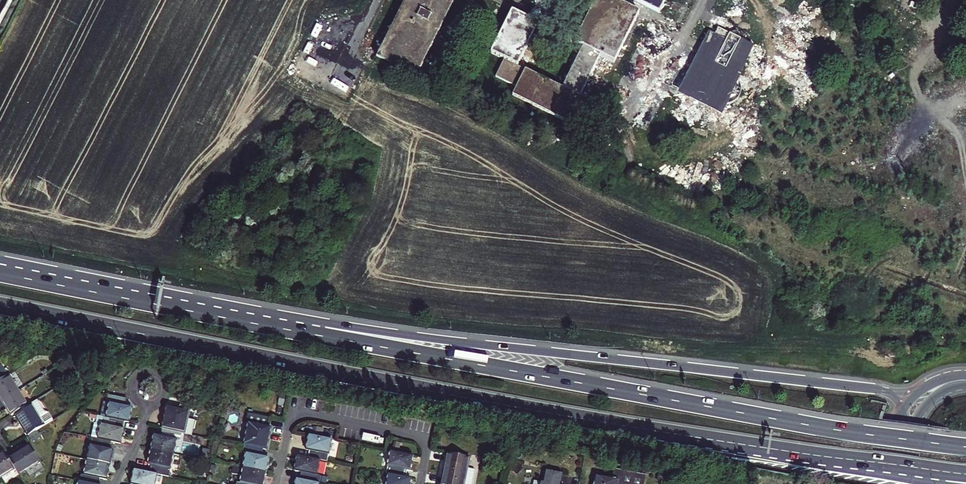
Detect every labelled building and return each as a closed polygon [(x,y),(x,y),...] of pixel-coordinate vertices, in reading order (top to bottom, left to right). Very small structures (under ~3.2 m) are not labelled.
[(392,66),(415,77),(454,0),(405,0),(376,57),(392,66)] [(613,0),(596,0),(574,43),(582,47),(578,55),(562,88),(525,70),(521,68),(517,66),(538,25),(538,23),(512,10),(491,53),(504,60),(496,77),(517,87),(513,96),(575,127),(588,101),(579,96),(599,56),(614,63),(639,13),(613,0)] [(631,0),(613,0),(639,13),(642,6),(631,0)] [(642,6),(659,14),(666,0),(631,0),(642,6)] [(521,68),(525,70),(542,37),(578,55),(582,47),(574,43),(538,25),(517,66),(521,68)] [(753,45),(718,27),(705,52),(701,49),(680,90),(719,111),(723,105),(726,105),(731,104),(736,102),(739,100),(741,97),(741,95),(742,91),(742,86),(740,82),(739,79),(736,77),(753,45)] [(0,382),(0,396),(3,401),(19,391),(9,376),(0,382)] [(19,391),(3,401),(13,416),(16,414),(28,407),(19,391)] [(108,418),(123,421),(130,422),(133,408),(126,406),(128,398),(109,395),(107,403),(111,403),(108,418)] [(28,407),(16,414),(29,436),(53,421),(40,399),(28,407)] [(182,432),(186,433),(190,411),(168,407),(164,429),(182,432)] [(250,423),(246,445),(265,448),(268,449),(272,427),(269,427),(271,415),(249,410),(246,422),(250,423)] [(104,417),(99,439),(112,442),(122,444),(125,429),(122,429),(123,421),(108,418),(104,417)] [(152,450),(173,454),(176,439),(181,440),(182,432),(164,429),(162,436),(155,435),(152,450)] [(310,451),(309,458),(321,460),(328,461),(332,440),(310,436),(308,450),(310,451)] [(89,461),(111,465),(113,450),(111,450),(112,442),(99,439),(93,438),(89,461)] [(244,468),(267,473),(270,458),(263,456),(265,448),(246,445),(244,453),(247,453),(244,468)] [(32,447),(10,460),(16,469),(19,475),(41,462),(32,447)] [(169,477),(173,454),(152,450),(149,465),(153,465),(151,473),(158,474),(169,477)] [(391,452),(387,473),(407,477),(408,470),(411,471),(414,456),(391,452)] [(16,469),(10,460),(6,454),(0,457),(0,478),(16,469)] [(442,483),(474,483),(476,470),(469,469),(469,467),(467,467),(468,459),(450,455),(448,463),(446,463),(442,483)] [(318,475),(321,460),(309,458),(299,456),(296,470),(302,472),(301,480),(320,483),(321,476),(318,475)] [(100,478),(108,479),(111,465),(89,461),(86,475),(82,474),(80,481),(93,483),(99,483),(100,478)] [(238,483),(264,483),(267,473),(244,468),(242,483),(238,483)] [(135,470),(132,483),(156,483),(158,474),(151,473),(135,470)] [(563,475),(539,470),(537,481),(528,480),(527,483),(561,483),(563,475)] [(596,483),(645,483),(647,476),(616,470),(613,480),(598,477),(596,483)] [(412,478),(407,477),(387,473),(386,473),(384,483),(411,483),(412,478)]
